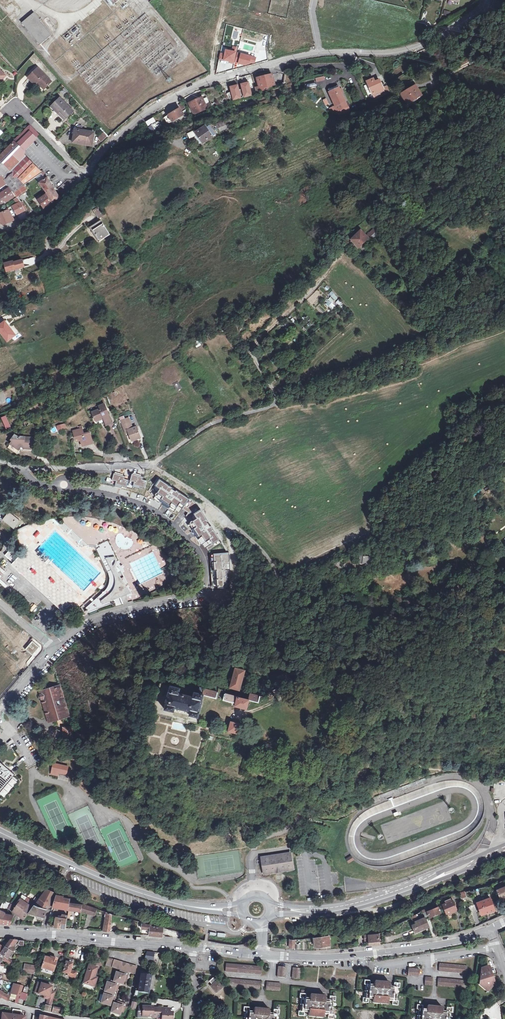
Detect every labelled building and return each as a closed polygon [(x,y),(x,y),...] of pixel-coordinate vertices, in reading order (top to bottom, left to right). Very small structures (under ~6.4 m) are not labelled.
[(34,13),(22,23),(40,45),(51,35),(39,20),(40,19),(34,13)] [(226,55),(221,54),(220,59),(231,62),(231,63),(235,64),(237,53),(227,51),(226,55)] [(38,68),(28,78),(35,85),(37,82),(44,89),(52,82),(38,68)] [(272,74),(258,78),(259,82),(260,87),(268,85),(268,86),(266,87),(267,90),(276,87),(272,74)] [(389,94),(387,87),(383,89),(379,81),(375,83),(374,80),(368,83),(374,96),(370,97),(372,101),(389,94)] [(260,87),(259,82),(258,82),(259,87),(257,88),(258,89),(252,91),(253,94),(267,90),(266,87),(268,86),(268,85),(260,87)] [(402,94),(407,103),(421,95),(416,86),(402,94)] [(225,98),(232,95),(228,88),(222,91),(225,98)] [(334,98),(333,99),(336,106),(345,102),(339,88),(331,92),(334,98)] [(202,96),(188,103),(193,114),(207,108),(202,96)] [(60,98),(51,107),(58,114),(60,112),(67,119),(73,112),(60,98)] [(345,102),(336,106),(330,108),(335,112),(338,111),(340,115),(350,111),(345,102)] [(179,108),(168,114),(172,121),(183,115),(179,108)] [(60,112),(58,114),(65,121),(67,119),(60,112)] [(172,121),(168,114),(164,117),(168,123),(172,121)] [(153,118),(147,122),(150,126),(149,126),(151,129),(152,128),(150,125),(156,122),(153,118)] [(223,130),(229,127),(227,123),(226,121),(217,125),(220,132),(223,130)] [(14,193),(24,186),(35,178),(36,177),(38,176),(39,177),(42,175),(41,174),(41,173),(42,173),(22,152),(39,134),(30,125),(13,142),(14,142),(0,156),(0,174),(6,180),(5,181),(14,193)] [(76,130),(73,142),(83,144),(83,141),(93,143),(94,133),(81,131),(81,127),(78,126),(76,129),(76,130)] [(195,131),(188,134),(190,138),(194,135),(197,134),(202,142),(203,143),(215,134),(209,126),(206,128),(205,126),(196,133),(195,131)] [(45,179),(41,173),(41,174),(42,175),(39,177),(38,176),(36,177),(40,183),(45,179)] [(60,198),(58,196),(47,178),(45,179),(40,183),(39,183),(47,194),(53,203),(60,198)] [(14,193),(16,197),(27,189),(24,186),(14,193)] [(0,206),(1,205),(2,206),(6,204),(5,202),(9,199),(14,196),(9,188),(4,192),(0,194),(0,205),(0,206)] [(53,203),(47,194),(38,200),(44,209),(53,203)] [(13,206),(13,207),(15,211),(23,207),(20,203),(18,204),(13,206)] [(99,207),(94,210),(99,219),(104,216),(99,207)] [(10,223),(10,222),(14,220),(9,210),(7,211),(6,210),(5,211),(5,212),(0,214),(0,225),(2,224),(3,224),(3,225),(10,223)] [(86,212),(80,217),(83,220),(89,215),(86,212)] [(101,220),(90,227),(95,236),(96,235),(100,241),(110,235),(101,220)] [(361,230),(351,240),(359,248),(370,237),(376,231),(373,229),(367,235),(365,232),(364,233),(361,230)] [(376,231),(370,237),(372,240),(378,234),(376,231)] [(13,261),(5,264),(7,271),(24,267),(22,260),(13,263),(13,261)] [(4,285),(9,300),(14,298),(9,283),(4,285)] [(332,310),(336,307),(332,303),(338,298),(334,293),(324,302),(332,310)] [(5,325),(4,323),(0,326),(0,332),(7,342),(14,337),(15,336),(6,324),(5,325)] [(178,381),(173,384),(178,391),(182,388),(178,381)] [(100,409),(93,412),(96,420),(103,417),(104,419),(106,425),(112,423),(105,404),(99,406),(100,409)] [(6,416),(2,418),(6,428),(10,427),(6,416)] [(130,421),(122,424),(125,431),(128,430),(128,433),(132,440),(140,437),(136,427),(133,428),(130,421)] [(80,429),(73,431),(76,440),(78,439),(80,438),(81,441),(82,445),(87,443),(93,442),(90,433),(84,434),(82,426),(80,427),(80,429)] [(13,441),(8,448),(17,453),(19,450),(21,446),(24,447),(24,448),(36,449),(36,438),(21,437),(20,438),(15,435),(11,440),(13,441)] [(112,479),(117,481),(116,484),(126,486),(128,481),(124,480),(125,477),(114,473),(112,479)] [(134,485),(145,487),(146,481),(142,480),(142,477),(140,477),(140,476),(132,474),(130,480),(135,481),(134,485)] [(188,498),(181,494),(159,479),(155,486),(159,489),(157,492),(155,495),(162,500),(170,505),(172,502),(182,508),(184,504),(188,498)] [(205,549),(219,539),(209,523),(200,509),(193,514),(197,519),(189,524),(200,544),(202,544),(205,549)] [(9,512),(4,519),(14,527),(19,521),(9,512)] [(86,607),(89,613),(103,607),(105,605),(126,595),(125,595),(131,593),(126,583),(132,590),(138,585),(134,581),(129,570),(125,572),(120,562),(117,558),(108,540),(104,542),(97,549),(113,584),(86,607)] [(483,554),(486,557),(489,555),(487,552),(483,548),(480,550),(483,554)] [(228,552),(213,554),(215,569),(217,587),(224,582),(230,569),(228,552)] [(360,556),(359,563),(370,565),(371,557),(360,556)] [(115,600),(117,606),(128,602),(127,597),(115,600)] [(40,647),(32,640),(25,649),(32,655),(40,647)] [(235,668),(230,688),(239,690),(244,671),(243,671),(235,668)] [(69,716),(60,686),(39,692),(48,722),(59,719),(69,716)] [(180,689),(171,686),(165,710),(174,713),(175,709),(190,712),(189,716),(198,718),(204,696),(216,699),(218,693),(200,688),(199,694),(194,692),(193,697),(179,694),(180,689)] [(225,694),(223,701),(236,704),(235,706),(247,709),(249,701),(259,703),(261,696),(250,693),(249,700),(225,694)] [(231,722),(228,732),(240,734),(241,729),(242,725),(231,722)] [(73,741),(73,728),(63,728),(63,742),(67,742),(73,741)] [(15,775),(14,774),(7,768),(0,762),(0,792),(15,775)] [(53,764),(51,774),(58,776),(59,773),(66,774),(68,767),(53,764)] [(426,788),(415,790),(417,798),(423,797),(424,801),(428,800),(426,788)] [(292,854),(263,858),(265,872),(294,868),(292,854)] [(54,900),(56,894),(46,889),(35,905),(28,915),(37,918),(37,919),(43,921),(47,909),(47,905),(52,907),(54,900)] [(70,902),(71,900),(57,894),(55,901),(53,907),(69,910),(70,902)] [(490,898),(478,903),(482,915),(495,911),(490,898)] [(19,916),(28,904),(24,902),(20,899),(14,907),(16,908),(13,912),(15,913),(19,916)] [(28,915),(35,905),(26,899),(24,902),(28,904),(19,916),(24,920),(28,915)] [(446,903),(443,905),(447,914),(457,910),(454,900),(452,901),(451,899),(445,901),(446,903)] [(82,912),(82,906),(73,904),(73,903),(70,902),(69,910),(71,910),(82,912)] [(82,906),(82,912),(95,916),(97,909),(83,905),(82,906)] [(425,918),(426,919),(434,916),(436,920),(440,918),(438,914),(441,913),(439,907),(435,908),(434,907),(432,908),(429,909),(430,910),(423,913),(425,918)] [(10,925),(14,916),(7,915),(7,914),(6,913),(6,914),(1,924),(8,925),(10,925)] [(66,928),(68,918),(65,917),(65,919),(62,918),(56,917),(56,919),(52,918),(53,913),(51,913),(47,927),(62,928),(66,928)] [(111,932),(112,915),(107,913),(106,915),(104,931),(111,932)] [(426,919),(425,918),(416,921),(417,924),(413,925),(416,932),(423,930),(422,928),(428,925),(426,919)] [(163,937),(164,928),(151,927),(151,926),(145,925),(143,924),(142,929),(150,930),(150,936),(163,937)] [(370,946),(381,945),(380,935),(369,936),(370,940),(370,946)] [(330,936),(314,938),(316,947),(331,945),(330,936)] [(19,941),(10,940),(9,942),(5,948),(0,954),(0,963),(2,960),(4,957),(7,958),(8,959),(12,953),(14,954),(19,947),(24,946),(24,942),(19,941)] [(146,951),(145,960),(153,961),(154,953),(146,951)] [(50,959),(45,957),(42,968),(53,971),(57,959),(53,958),(53,959),(50,959)] [(64,966),(63,969),(64,969),(63,972),(69,974),(68,976),(75,978),(77,973),(71,971),(72,964),(74,960),(67,958),(66,962),(65,966),(64,966)] [(115,968),(117,961),(108,958),(106,966),(115,968)] [(131,966),(117,961),(115,968),(129,972),(131,966)] [(260,967),(228,964),(227,971),(259,974),(260,967)] [(468,967),(440,964),(439,971),(467,974),(468,967)] [(34,975),(36,967),(29,965),(28,974),(34,975)] [(97,968),(89,965),(84,983),(95,987),(97,978),(95,977),(97,968)] [(480,969),(479,981),(486,987),(492,981),(487,967),(480,969)] [(419,970),(409,969),(408,976),(419,977),(419,970)] [(128,976),(129,973),(120,971),(119,973),(116,973),(114,981),(111,981),(110,983),(107,983),(105,992),(108,993),(107,995),(104,994),(101,1003),(110,1006),(111,1003),(113,997),(116,998),(116,995),(114,994),(115,991),(116,985),(119,986),(120,983),(123,984),(124,981),(125,976),(128,976)] [(137,986),(134,996),(138,997),(139,992),(148,993),(151,972),(141,971),(140,975),(141,975),(139,986),(137,986)] [(212,985),(210,986),(217,994),(224,987),(217,980),(216,981),(214,978),(209,982),(212,985)] [(261,982),(228,979),(228,986),(260,989),(261,982)] [(467,981),(439,979),(438,986),(466,988),(467,981)] [(370,981),(365,981),(365,985),(366,985),(368,985),(367,999),(365,998),(363,998),(363,1002),(368,1003),(369,999),(373,999),(373,1002),(374,1004),(387,1005),(388,1004),(389,1001),(393,1001),(393,1005),(398,1006),(398,1001),(397,1001),(395,1001),(396,988),(398,988),(400,988),(400,984),(395,983),(394,987),(390,987),(390,984),(389,983),(383,982),(376,981),(375,982),(375,985),(370,985),(370,981)] [(486,987),(479,981),(478,985),(486,991),(492,984),(492,981),(486,987)] [(52,987),(38,983),(36,988),(40,989),(39,994),(45,996),(49,997),(48,999),(52,1000),(55,993),(50,991),(52,987)] [(281,984),(267,983),(266,990),(281,991),(281,984)] [(20,996),(23,986),(18,985),(15,994),(19,995),(17,1000),(19,1000),(20,996)] [(1,999),(8,1001),(10,997),(9,997),(4,994),(0,991),(0,998),(1,999)] [(306,994),(301,994),(300,998),(302,998),(304,998),(303,1012),(301,1012),(299,1012),(299,1016),(304,1016),(304,1012),(309,1013),(309,1016),(310,1017),(323,1018),(324,1017),(324,1014),(329,1015),(328,1018),(334,1018),(334,1015),(332,1015),(331,1014),(332,1001),(334,1001),(335,1001),(336,997),(330,997),(330,1000),(326,1000),(326,997),(325,996),(319,995),(312,995),(310,996),(310,999),(306,998),(306,994)] [(114,1003),(111,1012),(120,1015),(121,1012),(124,1013),(126,1004),(123,1003),(122,1006),(117,1005),(114,1003)] [(139,1006),(139,1011),(137,1011),(137,1018),(143,1018),(143,1016),(148,1016),(153,1016),(153,1017),(157,1018),(157,1012),(163,1012),(162,1018),(173,1018),(173,1013),(169,1012),(169,1008),(157,1008),(153,1008),(153,1007),(139,1006)] [(416,1006),(415,1010),(417,1010),(419,1010),(418,1018),(446,1018),(447,1013),(449,1013),(451,1013),(451,1009),(446,1008),(446,1012),(441,1012),(441,1009),(440,1007),(432,1007),(427,1006),(426,1007),(425,1010),(421,1010),(421,1006),(416,1006)] [(244,1007),(244,1011),(246,1012),(248,1012),(247,1018),(275,1018),(276,1014),(278,1014),(279,1015),(280,1010),(274,1010),(274,1014),(270,1014),(270,1011),(269,1009),(262,1009),(256,1008),(254,1009),(254,1012),(249,1012),(250,1008),(244,1007)] [(3,1014),(2,1018),(25,1018),(25,1017),(21,1016),(22,1011),(18,1010),(17,1013),(13,1012),(12,1015),(3,1014)]
